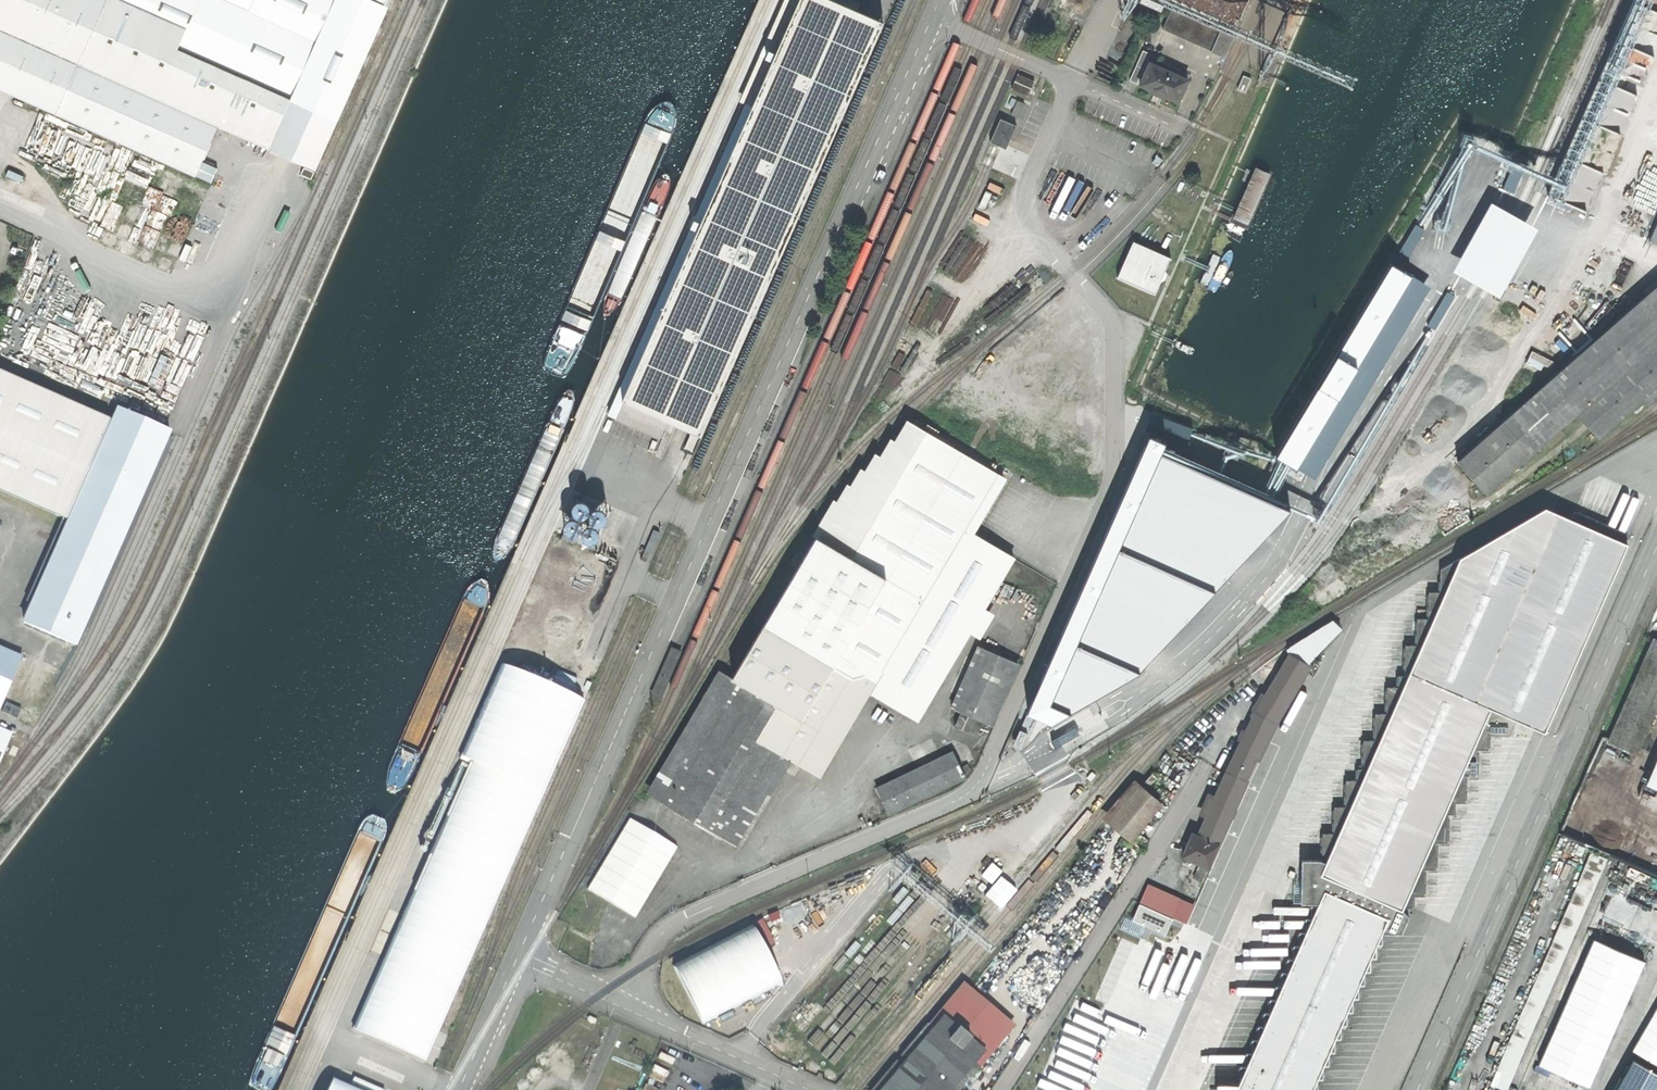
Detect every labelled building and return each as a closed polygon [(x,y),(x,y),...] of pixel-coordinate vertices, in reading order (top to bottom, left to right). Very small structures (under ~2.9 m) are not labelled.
[(196,171),(202,158),(218,121),(316,164),(337,116),(183,48),(180,42),(187,26),(130,0),(0,0),(0,84),(196,171)] [(337,116),(388,0),(130,0),(187,26),(180,42),(183,48),(337,116)] [(834,0),(788,0),(761,61),(763,62),(760,68),(758,68),(724,145),(726,146),(723,152),(722,152),(687,229),(689,230),(686,236),(685,236),(650,313),(652,314),(650,320),(648,320),(614,397),(615,397),(611,408),(670,434),(675,423),(700,434),(883,22),(834,0)] [(1171,8),(1162,29),(1211,51),(1211,52),(1224,58),(1234,36),(1171,8)] [(1140,85),(1151,90),(1150,93),(1165,100),(1167,97),(1178,102),(1190,75),(1151,58),(1140,85)] [(1035,81),(1018,74),(1011,89),(1028,96),(1035,81)] [(1251,79),(1243,75),(1237,89),(1245,93),(1251,79)] [(1025,104),(1017,100),(1011,115),(1018,118),(1025,104)] [(1017,126),(1000,119),(990,143),(1006,150),(1017,126)] [(202,158),(196,171),(212,178),(218,166),(202,158)] [(315,169),(305,163),(300,171),(311,177),(315,169)] [(62,178),(52,201),(46,214),(69,223),(85,188),(62,178)] [(1649,241),(1656,244),(1656,222),(1649,241)] [(1116,278),(1158,293),(1172,255),(1130,240),(1116,278)] [(1457,460),(1486,493),(1521,462),(1523,464),(1532,456),(1529,454),(1576,413),(1598,438),(1644,398),(1649,404),(1656,398),(1656,285),(1457,460)] [(113,418),(0,368),(0,487),(69,518),(113,418)] [(170,427),(119,404),(113,418),(69,518),(24,620),(75,643),(170,427)] [(924,434),(910,426),(811,535),(815,537),(851,558),(924,434)] [(922,600),(996,477),(924,434),(851,558),(922,600)] [(882,672),(872,689),(919,718),(1013,559),(973,534),(1003,481),(996,477),(922,600),(881,671),(882,672)] [(583,505),(579,541),(595,542),(599,507),(583,505)] [(1440,569),(1440,592),(1429,591),(1428,618),(1417,618),(1416,645),(1405,644),(1404,670),(1409,672),(1408,675),(1398,675),(1398,686),(1387,686),(1386,713),(1375,713),(1374,740),(1363,739),(1363,768),(1357,768),(1357,780),(1346,779),(1345,806),(1334,806),(1333,833),(1323,832),(1322,859),(1302,859),(1300,902),(1318,903),(1317,906),(1311,905),(1311,916),(1313,916),(1311,919),(1305,919),(1305,929),(1306,929),(1305,932),(1299,932),(1299,942),(1300,943),(1299,945),(1294,945),(1293,955),(1295,956),(1293,959),(1288,959),(1287,969),(1289,970),(1287,972),(1282,972),(1281,982),(1283,983),(1281,986),(1276,986),(1275,996),(1277,996),(1275,1000),(1270,999),(1270,1009),(1271,1010),(1270,1013),(1264,1013),(1264,1023),(1265,1023),(1263,1026),(1258,1026),(1258,1036),(1259,1037),(1258,1040),(1252,1039),(1252,1049),(1253,1050),(1251,1053),(1246,1053),(1246,1063),(1247,1064),(1246,1067),(1240,1066),(1240,1077),(1241,1077),(1238,1085),(1219,1085),(1219,1089),(1317,1089),(1317,1082),(1316,1081),(1317,1078),(1323,1078),(1323,1068),(1321,1067),(1323,1065),(1329,1065),(1329,1055),(1327,1054),(1329,1051),(1335,1052),(1335,1041),(1333,1041),(1335,1038),(1341,1038),(1341,1028),(1339,1027),(1341,1024),(1347,1024),(1347,1015),(1345,1014),(1347,1011),(1353,1011),(1353,1001),(1351,1000),(1353,998),(1359,998),(1359,988),(1357,987),(1359,984),(1364,984),(1364,975),(1362,973),(1365,971),(1370,971),(1370,961),(1369,959),(1372,957),(1377,957),(1377,948),(1375,947),(1376,944),(1382,944),(1382,934),(1381,934),(1381,932),(1401,932),(1409,916),(1402,909),(1404,906),(1413,906),(1413,895),(1425,894),(1425,868),(1436,868),(1436,842),(1448,842),(1448,813),(1454,813),(1454,802),(1465,802),(1465,775),(1477,775),(1477,749),(1489,749),(1488,734),(1509,735),(1516,719),(1544,732),(1628,544),(1624,542),(1627,535),(1574,511),(1571,518),(1545,507),(1440,569)] [(763,625),(854,678),(864,674),(869,664),(881,671),(922,600),(851,558),(815,537),(763,625)] [(869,664),(864,674),(854,678),(763,625),(659,801),(733,844),(744,826),(740,824),(782,754),(820,776),(817,766),(827,764),(825,754),(834,752),(832,742),(841,740),(839,730),(848,728),(846,719),(855,716),(852,707),(862,705),(859,695),(868,693),(868,696),(872,689),(882,672),(881,671),(869,664)] [(1652,639),(1608,739),(1638,752),(1656,710),(1656,641),(1652,639)] [(0,654),(0,704),(22,654),(3,646),(0,654)] [(979,646),(952,707),(961,712),(984,722),(991,725),(1018,663),(979,646)] [(1290,654),(1257,711),(1228,771),(1245,778),(1273,719),(1307,664),(1290,654)] [(22,705),(7,698),(2,709),(17,716),(22,705)] [(984,722),(961,712),(955,726),(977,737),(984,722)] [(11,730),(0,725),(0,755),(11,730)] [(970,772),(966,764),(960,767),(953,752),(877,789),(889,814),(965,777),(964,774),(970,772)] [(1646,783),(1656,788),(1656,759),(1646,783)] [(1199,836),(1217,844),(1247,779),(1245,778),(1228,771),(1199,836)] [(1161,797),(1155,792),(1152,796),(1139,785),(1108,822),(1130,840),(1161,803),(1158,801),(1161,797)] [(631,817),(588,888),(636,917),(679,846),(631,817)] [(1199,836),(1192,833),(1182,856),(1208,867),(1217,844),(1199,836)] [(1512,1089),(1513,1089),(1605,856),(1588,849),(1496,1084),(1512,1089)] [(1148,884),(1140,903),(1171,916),(1180,898),(1148,884)] [(783,981),(753,923),(673,963),(702,1021),(783,981)] [(1644,961),(1594,938),(1538,1064),(1589,1086),(1644,961)] [(963,993),(933,1027),(974,1062),(1004,1028),(963,993)] [(1635,1049),(1656,1063),(1656,1013),(1635,1049)] [(974,1062),(933,1027),(881,1089),(951,1089),(974,1062)] [(1633,1060),(1616,1089),(1656,1089),(1656,1073),(1633,1060)] [(382,1089),(372,1084),(366,1084),(366,1089),(361,1088),(335,1077),(323,1076),(317,1089),(382,1089)]
